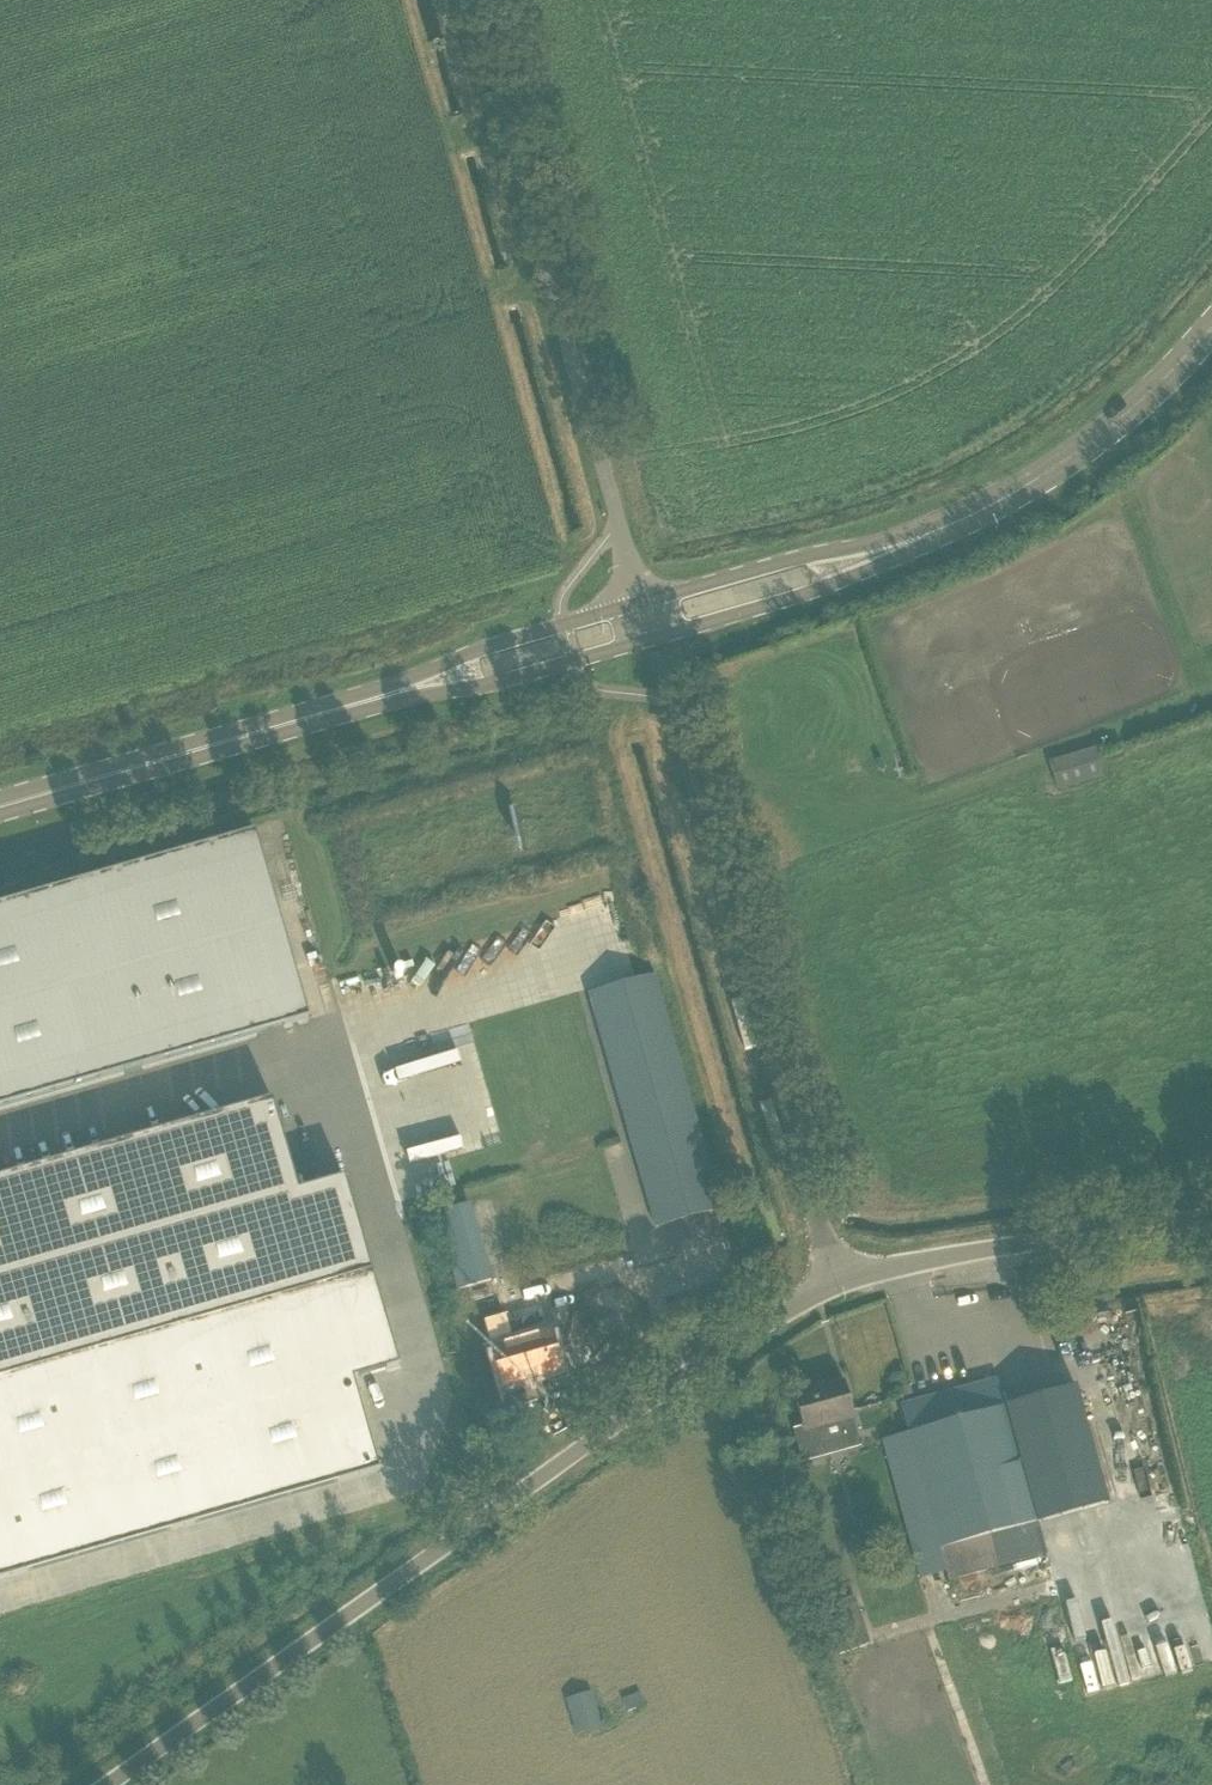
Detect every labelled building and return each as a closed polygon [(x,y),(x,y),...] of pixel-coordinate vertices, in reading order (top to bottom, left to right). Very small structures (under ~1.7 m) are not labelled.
[(1051,761),(1060,791),(1108,776),(1099,745),(1051,761)] [(308,1019),(254,832),(0,906),(0,1108),(308,1019)] [(554,945),(589,917),(583,909),(547,937),(554,945)] [(655,974),(587,993),(654,1228),(722,1209),(655,974)] [(382,1070),(436,1054),(432,1040),(378,1056),(382,1070)] [(394,1100),(396,1113),(454,1104),(452,1091),(394,1100)] [(0,1177),(0,1580),(379,1470),(353,1379),(399,1366),(344,1177),(298,1190),(272,1099),(0,1177)] [(438,1211),(457,1287),(494,1278),(475,1202),(438,1211)] [(505,1314),(484,1320),(503,1387),(525,1380),(525,1382),(527,1381),(526,1379),(535,1377),(536,1379),(537,1378),(537,1377),(561,1370),(550,1330),(549,1330),(513,1340),(505,1314)] [(913,1451),(887,1458),(893,1481),(906,1528),(932,1521),(945,1568),(945,1569),(948,1581),(986,1571),(1046,1554),(1046,1553),(1037,1522),(1006,1406),(1004,1401),(998,1378),(900,1404),(913,1451)] [(854,1418),(844,1380),(794,1394),(803,1427),(793,1429),(799,1451),(825,1444),(828,1452),(846,1447),(839,1422),(854,1418)] [(1076,1386),(1006,1406),(1037,1522),(1108,1502),(1076,1386)] [(824,1607),(839,1654),(869,1645),(853,1597),(824,1607)] [(565,1698),(576,1734),(602,1726),(592,1691),(565,1698)] [(623,1699),(627,1710),(643,1704),(639,1693),(623,1699)]
